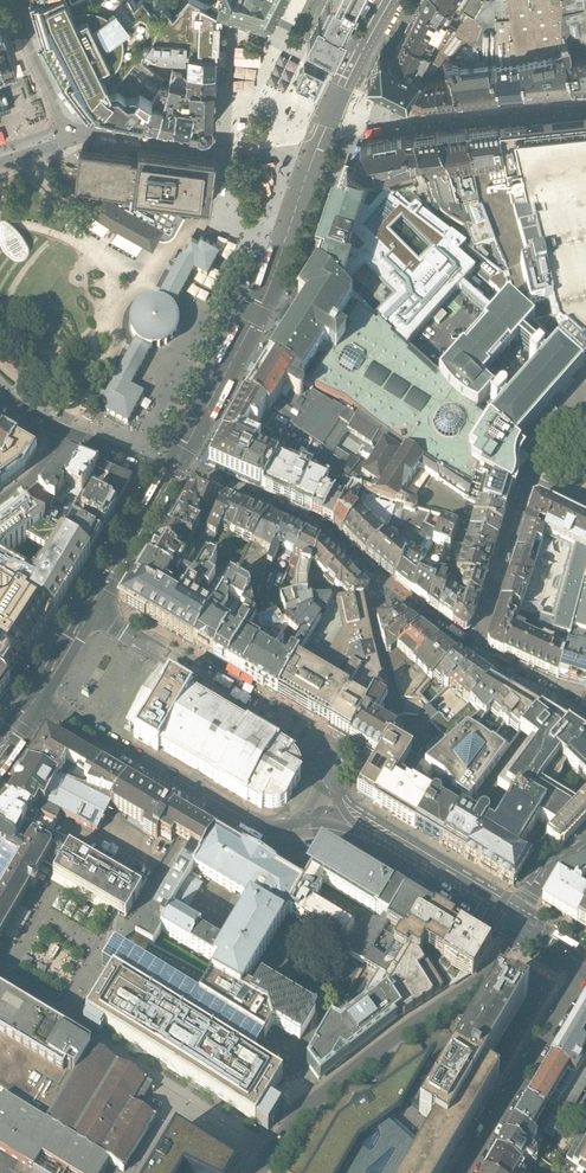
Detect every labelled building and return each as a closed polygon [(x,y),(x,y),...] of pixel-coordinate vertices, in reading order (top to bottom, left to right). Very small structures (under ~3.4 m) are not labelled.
[(53,63),(62,79),(71,91),(88,112),(136,56),(144,46),(151,37),(162,13),(149,0),(137,0),(136,1),(136,0),(30,0),(41,38),(53,63)] [(204,0),(183,0),(173,12),(163,0),(149,0),(162,13),(151,37),(144,46),(216,50),(217,45),(218,28),(218,7),(204,0)] [(173,12),(183,0),(163,0),(173,12)] [(218,7),(226,10),(264,20),(268,19),(272,17),(281,0),(204,0),(218,7)] [(343,34),(351,17),(355,9),(338,0),(328,0),(318,20),(310,36),(307,41),(333,55),(343,34)] [(359,0),(338,0),(355,9),(359,0)] [(445,20),(454,6),(444,0),(423,0),(420,5),(445,20)] [(482,24),(494,24),(494,0),(463,0),(458,8),(482,24)] [(519,60),(506,0),(494,0),(494,24),(498,62),(519,60)] [(519,60),(563,52),(560,37),(561,11),(562,0),(506,0),(519,60)] [(564,57),(585,54),(585,35),(583,6),(583,0),(562,0),(561,11),(560,37),(563,52),(564,57)] [(413,20),(438,37),(445,20),(420,5),(417,12),(413,20)] [(458,8),(454,6),(445,20),(459,29),(480,44),(482,24),(458,8)] [(438,37),(413,20),(408,30),(404,38),(430,52),(431,52),(438,37)] [(450,44),(459,29),(445,20),(438,37),(450,44)] [(0,24),(0,62),(17,56),(5,22),(0,24)] [(450,44),(441,58),(437,65),(450,72),(446,64),(454,61),(458,62),(461,64),(463,66),(469,66),(498,62),(494,24),(482,24),(480,44),(459,29),(450,44)] [(438,37),(431,52),(441,58),(450,44),(438,37)] [(400,48),(396,57),(422,70),(430,52),(404,38),(400,48)] [(216,50),(144,46),(136,56),(145,63),(165,64),(165,63),(150,62),(150,56),(161,59),(188,59),(188,65),(216,67),(216,50)] [(394,95),(407,101),(418,78),(422,70),(396,57),(394,60),(380,52),(364,79),(394,95)] [(563,52),(519,60),(525,93),(548,90),(570,87),(564,57),(563,52)] [(564,57),(570,87),(582,85),(585,85),(585,54),(564,57)] [(120,120),(140,123),(146,106),(159,83),(163,77),(145,63),(136,56),(88,112),(97,114),(120,120)] [(519,60),(498,62),(496,73),(501,97),(511,95),(525,93),(519,60)] [(457,102),(477,100),(501,97),(496,73),(498,62),(469,66),(463,66),(461,64),(458,62),(454,61),(446,64),(450,72),(451,77),(457,102)] [(215,83),(216,67),(188,65),(187,74),(184,73),(182,71),(172,69),(165,68),(165,64),(145,63),(163,77),(170,79),(180,82),(215,83)] [(299,76),(295,85),(315,94),(319,84),(324,74),(304,65),(299,76)] [(249,85),(249,82),(252,82),(252,74),(245,74),(246,66),(236,66),(235,84),(249,85)] [(5,114),(14,111),(2,76),(0,77),(0,116),(5,114)] [(451,77),(435,79),(437,104),(447,103),(457,102),(451,77)] [(407,101),(421,106),(427,105),(437,104),(435,79),(424,80),(418,78),(407,101)] [(180,82),(170,79),(168,84),(157,125),(173,128),(178,97),(180,82)] [(215,83),(180,82),(178,97),(194,98),(189,130),(206,132),(213,126),(215,83)] [(168,84),(159,83),(146,106),(140,123),(157,125),(168,84)] [(194,98),(178,97),(173,128),(189,130),(194,98)] [(582,117),(498,127),(504,158),(512,206),(517,227),(527,264),(509,272),(503,275),(501,273),(483,259),(474,270),(507,299),(534,324),(582,367),(585,364),(585,117),(582,117)] [(504,158),(498,127),(491,127),(466,130),(472,165),(504,158)] [(453,132),(435,134),(457,200),(461,199),(472,227),(465,227),(470,243),(473,251),(490,243),(497,261),(502,259),(478,199),(472,165),(466,130),(453,132)] [(426,136),(412,137),(427,177),(432,194),(440,208),(442,211),(451,217),(465,225),(465,227),(472,227),(461,199),(457,200),(435,134),(426,136)] [(408,138),(400,139),(417,182),(427,177),(412,137),(408,138)] [(386,141),(367,145),(373,172),(375,173),(386,184),(390,189),(392,192),(411,184),(417,182),(400,139),(386,141)] [(373,172),(367,145),(360,146),(357,156),(353,169),(372,175),(373,172)] [(90,150),(79,149),(78,164),(75,186),(93,188),(117,191),(118,189),(132,196),(137,158),(131,157),(131,155),(130,155),(121,154),(99,151),(90,150)] [(137,158),(132,196),(154,208),(158,202),(184,217),(184,216),(193,216),(200,216),(201,204),(210,205),(214,170),(216,157),(152,150),(138,149),(137,158)] [(512,206),(504,158),(472,165),(478,199),(502,259),(506,267),(509,272),(527,264),(517,227),(512,206)] [(259,202),(264,206),(275,181),(280,163),(256,162),(255,176),(259,202)] [(486,402),(486,403),(491,418),(486,424),(515,444),(549,405),(555,398),(576,374),(582,367),(556,344),(550,351),(544,358),(541,355),(543,353),(538,348),(537,350),(522,338),(534,324),(507,299),(495,313),(462,284),(474,270),(457,255),(465,246),(414,208),(414,207),(410,212),(399,201),(392,192),(390,189),(383,197),(369,192),(374,176),(372,175),(353,169),(346,167),(341,183),(329,217),(320,243),(315,257),(320,259),(316,269),(319,272),(336,288),(388,336),(404,352),(432,319),(439,325),(446,316),(440,310),(459,288),(491,317),(478,331),(458,354),(440,375),(440,376),(439,377),(439,378),(436,382),(458,403),(475,415),(486,402)] [(426,206),(430,212),(440,208),(432,194),(427,177),(417,182),(411,184),(418,195),(426,206)] [(411,184),(392,192),(399,201),(410,212),(414,207),(414,208),(420,203),(423,208),(426,206),(418,195),(411,184)] [(156,240),(157,238),(160,239),(164,239),(167,239),(170,238),(172,236),(175,234),(176,230),(184,217),(158,202),(154,208),(132,196),(118,189),(117,191),(111,201),(102,192),(86,208),(89,210),(95,216),(109,225),(145,244),(152,248),(156,240)] [(0,219),(0,243),(0,245),(5,252),(11,257),(15,259),(20,260),(25,258),(29,254),(30,248),(28,241),(24,234),(18,227),(11,221),(6,218),(1,218),(0,219)] [(465,227),(459,235),(470,243),(465,227)] [(184,287),(193,269),(206,276),(215,261),(222,247),(215,244),(201,236),(198,241),(191,238),(183,254),(179,261),(174,269),(162,291),(157,301),(154,300),(150,300),(146,302),(141,304),(138,307),(135,309),(134,312),(132,317),(131,322),(131,328),(132,331),(134,334),(137,338),(132,348),(120,370),(115,378),(103,401),(109,405),(106,410),(127,422),(136,407),(143,393),(130,386),(147,355),(151,347),(159,347),(164,345),(168,343),(172,339),(175,335),(176,331),(177,328),(178,323),(177,318),(176,315),(174,311),(172,309),(177,299),(184,287)] [(336,288),(319,272),(298,298),(306,303),(290,329),(270,360),(301,382),(345,402),(359,414),(401,445),(435,469),(444,473),(472,488),(475,479),(481,482),(483,476),(493,482),(512,492),(514,493),(516,488),(517,483),(518,478),(517,473),(517,467),(518,462),(524,452),(522,451),(523,450),(515,444),(486,424),(475,415),(458,403),(436,382),(430,376),(432,374),(428,371),(426,372),(404,352),(388,336),(336,288)] [(257,381),(248,393),(277,412),(285,418),(284,420),(293,427),(327,449),(318,464),(324,467),(335,450),(350,427),(359,414),(345,402),(301,382),(270,360),(267,365),(257,381)] [(285,418),(277,412),(248,393),(247,396),(245,400),(273,418),(266,431),(273,435),(270,440),(281,446),(293,427),(284,420),(285,418)] [(273,418),(245,400),(238,411),(233,418),(249,428),(249,427),(256,430),(258,427),(266,431),(273,418)] [(557,413),(549,405),(515,444),(523,450),(525,447),(527,448),(535,439),(536,441),(548,427),(546,425),(557,413)] [(438,482),(439,480),(444,473),(435,469),(401,445),(359,414),(350,427),(379,450),(375,457),(361,448),(356,455),(358,455),(354,461),(346,456),(335,473),(333,478),(341,481),(352,486),(366,491),(396,502),(405,505),(404,510),(414,513),(416,509),(417,508),(417,505),(416,502),(403,493),(412,480),(419,469),(427,474),(438,482)] [(249,428),(233,418),(227,429),(222,438),(234,444),(239,437),(244,436),(260,443),(266,431),(258,427),(256,430),(249,427),(249,428)] [(281,446),(285,448),(279,460),(328,482),(330,477),(333,478),(335,473),(324,467),(318,464),(327,449),(293,427),(281,446)] [(2,464),(17,439),(10,435),(2,430),(0,434),(0,465),(2,464)] [(255,452),(277,462),(279,460),(285,448),(281,446),(270,440),(273,435),(266,431),(260,443),(255,452)] [(228,473),(240,479),(255,452),(260,443),(244,436),(239,437),(234,444),(222,438),(208,464),(228,473)] [(0,488),(24,471),(36,451),(28,445),(17,439),(2,464),(0,465),(0,488)] [(324,467),(335,473),(346,456),(335,450),(324,467)] [(255,452),(240,479),(250,484),(262,489),(277,462),(255,452)] [(55,504),(80,459),(68,454),(52,472),(38,490),(45,500),(55,504)] [(50,512),(59,516),(64,506),(72,510),(73,509),(82,493),(97,466),(89,463),(80,459),(55,504),(50,512)] [(277,462),(262,489),(311,512),(321,494),(328,482),(279,460),(277,462)] [(82,493),(91,494),(93,489),(102,493),(112,472),(104,469),(97,466),(82,493)] [(117,507),(132,480),(122,476),(112,472),(102,493),(93,489),(91,494),(100,498),(117,507)] [(444,473),(439,480),(464,497),(464,499),(467,500),(467,499),(472,488),(444,473)] [(512,492),(493,482),(483,476),(481,482),(487,485),(482,506),(505,513),(512,492)] [(321,494),(311,512),(323,517),(341,481),(333,478),(330,477),(328,482),(321,494)] [(475,479),(472,488),(467,499),(478,504),(482,506),(487,485),(481,482),(475,479)] [(352,486),(341,481),(323,517),(333,522),(341,508),(342,504),(352,486)] [(195,484),(184,502),(197,510),(196,512),(200,514),(212,492),(195,484)] [(366,491),(352,486),(342,504),(341,508),(333,522),(342,531),(356,513),(366,491)] [(45,500),(38,490),(31,495),(22,501),(32,515),(45,521),(42,527),(43,528),(61,538),(90,555),(95,546),(100,537),(59,516),(50,512),(55,504),(45,500)] [(382,540),(385,533),(396,502),(366,491),(356,513),(342,531),(365,554),(382,540)] [(200,514),(194,524),(207,531),(225,498),(219,495),(212,492),(200,514)] [(91,494),(82,493),(73,509),(106,527),(111,517),(117,507),(100,498),(91,494)] [(207,531),(197,550),(206,555),(235,503),(230,500),(225,498),(207,531)] [(537,498),(535,499),(533,500),(524,528),(536,531),(539,524),(546,526),(549,517),(548,517),(551,505),(537,498)] [(22,501),(0,518),(0,589),(15,598),(18,594),(54,616),(66,595),(90,555),(61,538),(35,581),(1,561),(3,558),(43,528),(42,527),(45,521),(32,515),(22,501)] [(194,524),(200,514),(196,512),(197,510),(184,502),(181,508),(177,515),(194,524)] [(385,533),(388,535),(391,532),(397,530),(399,524),(406,527),(408,522),(421,529),(424,524),(430,513),(416,509),(414,513),(404,510),(405,505),(396,502),(385,533)] [(235,503),(206,555),(217,561),(232,534),(246,508),(241,505),(235,503)] [(476,510),(474,516),(502,526),(504,518),(505,513),(482,506),(478,504),(476,510)] [(551,505),(548,517),(549,517),(546,526),(544,533),(576,548),(585,553),(585,521),(551,505)] [(64,506),(59,516),(100,537),(103,532),(106,527),(73,509),(72,510),(64,506)] [(246,508),(232,534),(252,543),(268,517),(253,511),(246,508)] [(194,524),(177,515),(173,522),(167,530),(177,536),(178,535),(186,539),(178,554),(176,557),(188,565),(197,550),(207,531),(194,524)] [(474,516),(470,531),(497,540),(502,526),(474,516)] [(268,517),(252,543),(235,574),(243,580),(238,586),(239,587),(241,590),(247,593),(248,599),(254,619),(262,615),(256,598),(271,553),(286,525),(273,520),(268,517)] [(438,531),(432,544),(435,545),(436,544),(449,549),(460,522),(444,517),(438,531)] [(438,531),(424,524),(421,529),(408,552),(395,579),(412,592),(423,565),(432,544),(438,531)] [(286,525),(271,553),(256,598),(262,615),(282,606),(281,600),(278,593),(286,574),(293,558),(306,534),(302,533),(298,531),(290,527),(286,525)] [(536,531),(524,528),(517,551),(532,557),(533,553),(532,553),(535,543),(541,545),(544,534),(536,531)] [(159,544),(178,554),(186,539),(178,535),(177,536),(167,530),(163,537),(159,544)] [(470,531),(465,545),(493,553),(497,540),(470,531)] [(382,540),(365,554),(395,579),(408,552),(388,535),(385,533),(382,540)] [(298,608),(301,617),(312,611),(307,604),(303,603),(310,566),(319,542),(317,540),(306,534),(293,558),(286,574),(296,578),(296,595),(281,600),(282,606),(285,614),(298,608)] [(339,590),(339,589),(341,578),(347,568),(343,564),(319,542),(310,566),(303,603),(307,604),(322,602),(323,576),(339,590)] [(178,554),(159,544),(153,554),(147,564),(188,588),(196,593),(204,598),(215,580),(208,576),(212,568),(217,561),(206,555),(197,550),(188,565),(176,557),(178,554)] [(493,553),(465,545),(462,553),(466,554),(464,560),(488,567),(493,553)] [(576,548),(556,619),(540,614),(538,621),(542,622),(540,628),(542,629),(540,636),(544,637),(544,638),(553,642),(552,645),(565,651),(567,643),(584,581),(585,574),(585,553),(576,548)] [(532,557),(517,551),(509,576),(529,582),(533,571),(528,569),(530,559),(536,561),(537,558),(532,557)] [(423,565),(412,592),(429,605),(439,573),(444,556),(435,552),(432,560),(430,560),(428,566),(426,566),(423,565)] [(457,573),(447,571),(453,556),(445,554),(444,556),(439,573),(441,573),(446,574),(445,575),(446,575),(444,582),(448,585),(450,586),(455,582),(458,580),(459,574),(457,573)] [(461,558),(453,556),(447,571),(457,573),(461,558)] [(461,558),(457,573),(459,574),(484,581),(488,567),(464,560),(461,558)] [(177,607),(188,588),(147,564),(142,572),(135,583),(177,607)] [(212,568),(208,576),(215,580),(227,586),(232,579),(212,568)] [(341,578),(339,589),(350,599),(362,598),(362,596),(368,589),(360,581),(347,568),(341,578)] [(439,573),(429,605),(438,612),(448,585),(444,582),(446,575),(445,575),(446,574),(441,573),(439,573)] [(211,614),(193,645),(213,657),(248,599),(247,593),(241,590),(239,587),(238,586),(243,580),(235,574),(232,579),(227,586),(211,614)] [(455,582),(463,591),(479,596),(484,581),(459,574),(458,580),(455,582)] [(339,589),(339,590),(323,576),(322,602),(332,601),(350,599),(339,589)] [(529,582),(509,576),(501,600),(520,606),(523,599),(520,598),(523,592),(525,593),(529,582)] [(196,593),(191,602),(211,614),(227,586),(215,580),(204,598),(196,593)] [(567,643),(583,648),(585,639),(585,582),(584,581),(567,643)] [(455,582),(450,586),(448,585),(438,612),(453,622),(463,591),(455,582)] [(188,588),(177,607),(135,583),(125,599),(125,602),(126,605),(163,627),(193,645),(211,614),(191,602),(196,593),(188,588)] [(479,596),(463,591),(453,622),(463,630),(466,629),(469,628),(479,596)] [(0,611),(0,678),(9,685),(40,638),(48,624),(54,616),(18,594),(15,598),(9,608),(0,611)] [(332,601),(277,695),(327,725),(329,726),(363,666),(376,659),(375,655),(362,598),(350,599),(332,601)] [(248,599),(213,657),(228,666),(254,619),(248,599)] [(493,627),(510,633),(514,624),(517,616),(520,606),(501,600),(493,627)] [(288,623),(285,614),(282,606),(262,615),(254,619),(264,637),(242,674),(277,695),(332,601),(322,602),(307,604),(312,611),(301,617),(288,623)] [(377,620),(382,639),(409,619),(399,612),(394,607),(377,620)] [(254,619),(228,666),(242,674),(264,637),(254,619)] [(382,639),(386,656),(396,648),(420,627),(416,625),(413,622),(409,619),(382,639)] [(510,633),(504,652),(558,676),(565,651),(552,645),(553,642),(544,638),(542,641),(523,632),(524,629),(514,624),(510,633)] [(394,676),(413,664),(422,657),(439,641),(429,634),(420,627),(396,648),(386,656),(390,664),(394,676)] [(510,633),(493,627),(489,641),(488,641),(491,646),(504,652),(510,633)] [(422,657),(413,664),(429,679),(431,681),(435,677),(449,664),(458,655),(449,649),(439,641),(422,657)] [(558,676),(585,685),(585,649),(583,648),(567,643),(565,651),(558,676)] [(447,687),(450,685),(457,678),(471,664),(458,655),(449,664),(435,677),(436,678),(436,679),(440,684),(441,683),(442,684),(443,683),(447,687)] [(363,666),(329,726),(349,738),(382,681),(376,659),(363,666)] [(400,697),(410,698),(417,692),(419,694),(431,681),(429,679),(413,664),(394,676),(399,694),(400,697)] [(450,685),(467,704),(476,695),(493,678),(471,664),(457,678),(450,685)] [(151,708),(167,681),(156,674),(140,701),(124,728),(135,735),(151,708)] [(9,685),(0,678),(0,698),(9,685)] [(192,692),(169,678),(167,681),(151,708),(135,735),(134,737),(158,751),(159,748),(167,753),(216,782),(245,800),(261,809),(263,807),(268,809),(274,809),(280,807),(285,804),(286,804),(300,779),(299,779),(300,773),(299,767),(296,762),(292,758),(293,756),(277,746),(248,728),(191,695),(192,692)] [(489,713),(510,688),(493,678),(476,695),(467,704),(480,715),(478,717),(482,721),(489,713)] [(387,698),(382,681),(349,738),(379,756),(388,741),(392,744),(399,733),(375,718),(387,698)] [(510,688),(489,713),(498,721),(499,720),(504,724),(508,727),(509,725),(518,733),(520,730),(541,706),(539,705),(537,707),(529,699),(528,701),(520,694),(519,696),(510,688)] [(416,701),(404,700),(404,713),(417,714),(419,712),(428,703),(419,694),(417,692),(410,698),(416,698),(416,699),(416,701)] [(391,715),(387,698),(375,718),(399,733),(399,732),(402,726),(391,715)] [(428,721),(430,720),(438,713),(428,703),(419,712),(428,721)] [(426,746),(435,756),(469,725),(478,717),(480,715),(467,704),(448,722),(439,711),(438,713),(430,720),(441,732),(426,746)] [(568,723),(541,706),(520,730),(532,739),(525,747),(525,748),(498,785),(508,791),(511,787),(517,791),(518,790),(546,807),(538,819),(554,829),(546,837),(547,838),(559,847),(562,844),(563,845),(573,834),(585,821),(585,795),(576,806),(547,788),(551,782),(555,781),(558,778),(560,775),(562,771),(562,768),(566,762),(585,781),(585,735),(568,723)] [(469,725),(494,740),(502,726),(504,724),(499,720),(498,721),(489,713),(482,721),(478,717),(469,725)] [(452,789),(468,801),(507,747),(494,740),(469,725),(435,756),(426,764),(437,772),(444,777),(443,778),(452,788),(452,789)] [(28,762),(59,777),(88,789),(101,765),(46,731),(28,762)] [(399,733),(392,744),(416,758),(422,746),(399,732),(399,733)] [(392,744),(388,741),(379,756),(376,761),(357,794),(374,803),(383,786),(390,790),(397,776),(409,783),(421,761),(416,758),(392,744)] [(383,786),(374,803),(385,810),(414,828),(431,800),(426,797),(427,793),(425,792),(437,772),(426,764),(421,761),(409,783),(397,776),(390,790),(383,786)] [(8,799),(31,811),(45,804),(59,777),(28,762),(8,799)] [(87,789),(114,799),(115,799),(126,780),(101,765),(88,789),(87,789)] [(59,777),(45,804),(61,813),(98,832),(111,805),(114,799),(87,789),(88,789),(59,777)] [(452,788),(443,778),(431,800),(414,828),(429,836),(441,844),(461,811),(468,801),(452,789),(452,788)] [(157,838),(159,834),(175,809),(126,780),(115,799),(114,799),(111,805),(145,826),(143,830),(157,838)] [(494,830),(485,825),(466,858),(478,867),(512,886),(528,859),(527,858),(532,850),(523,844),(527,836),(528,837),(533,830),(532,829),(538,819),(546,807),(518,790),(517,791),(510,802),(494,830)] [(25,822),(31,811),(8,799),(1,806),(0,807),(0,809),(25,822)] [(56,823),(61,813),(45,804),(31,811),(56,823)] [(27,845),(33,836),(36,837),(42,829),(25,822),(0,809),(0,831),(27,845)] [(195,821),(175,809),(159,834),(171,841),(174,836),(183,841),(191,846),(202,853),(214,833),(195,821)] [(56,823),(31,811),(25,822),(42,829),(51,833),(56,823)] [(456,852),(466,858),(485,825),(485,823),(484,821),(482,820),(480,820),(478,821),(461,811),(441,844),(456,852)] [(126,918),(147,882),(51,833),(42,829),(36,837),(54,848),(44,866),(56,873),(54,877),(61,881),(114,911),(121,915),(126,918)] [(44,866),(54,848),(36,837),(33,836),(27,845),(0,831),(0,860),(6,854),(20,862),(0,897),(0,942),(2,938),(3,935),(27,895),(30,889),(34,889),(36,887),(38,883),(37,878),(44,866)] [(283,920),(288,912),(303,885),(259,858),(214,833),(202,853),(199,858),(195,866),(193,868),(237,895),(249,902),(250,900),(283,920)] [(183,858),(195,866),(199,858),(202,853),(191,846),(188,851),(189,851),(184,858),(183,858)] [(325,847),(319,859),(303,885),(288,912),(342,945),(355,924),(314,901),(319,891),(324,883),(376,914),(371,923),(358,946),(355,945),(350,954),(364,963),(387,923),(404,894),(325,847)] [(20,862),(6,854),(0,860),(0,897),(20,862)] [(144,942),(152,946),(161,931),(170,916),(166,914),(168,911),(173,902),(193,868),(195,866),(183,858),(163,891),(153,909),(152,909),(150,913),(148,917),(136,937),(138,938),(144,942)] [(558,875),(542,904),(556,912),(577,924),(585,909),(585,862),(558,875)] [(201,886),(188,878),(173,902),(187,910),(201,886)] [(387,923),(402,930),(407,933),(418,916),(427,922),(434,912),(422,904),(404,894),(387,923)] [(283,920),(250,900),(249,902),(222,947),(213,962),(219,965),(211,978),(239,993),(243,987),(283,920)] [(577,924),(582,927),(585,930),(585,909),(577,924)] [(170,916),(161,931),(213,962),(222,947),(199,933),(201,930),(168,911),(166,914),(170,916)] [(448,920),(434,912),(427,922),(418,916),(407,933),(402,930),(392,946),(406,955),(409,948),(419,954),(425,945),(443,957),(460,927),(448,920)] [(460,927),(443,957),(438,966),(450,986),(472,973),(481,959),(490,945),(460,927)] [(104,986),(86,1016),(88,1017),(84,1024),(100,1035),(105,1028),(106,1028),(123,1039),(194,1082),(211,1093),(231,1105),(267,1127),(280,1105),(269,1097),(274,1089),(282,1076),(252,1057),(272,1026),(267,1008),(239,993),(211,978),(199,997),(195,995),(115,945),(108,956),(102,965),(113,972),(104,986)] [(403,1015),(450,986),(438,966),(443,957),(425,945),(419,954),(409,948),(406,955),(392,946),(384,962),(393,968),(388,977),(378,972),(357,1008),(349,997),(335,1020),(332,1018),(307,1061),(320,1078),(344,1060),(403,1015)] [(249,990),(243,987),(239,993),(267,1008),(272,1026),(276,1025),(300,1038),(315,1011),(262,981),(255,992),(249,990)] [(423,1115),(434,1121),(447,1129),(483,1070),(527,996),(515,989),(512,994),(508,991),(509,990),(497,983),(478,1016),(423,1115)] [(64,1031),(58,1028),(49,1022),(6,996),(0,993),(0,1091),(47,1119),(74,1074),(66,1070),(63,1075),(61,1073),(43,1063),(64,1031)] [(584,1001),(571,1026),(585,1034),(585,1002),(584,1001)] [(434,1121),(423,1115),(478,1016),(457,1016),(448,1031),(430,1031),(421,1047),(401,1047),(376,1088),(347,1088),(333,1112),(321,1112),(287,1170),(292,1172),(308,1172),(336,1125),(424,1065),(396,1116),(356,1142),(338,1172),(403,1172),(434,1121)] [(585,1034),(571,1026),(550,1061),(567,1072),(575,1076),(582,1065),(576,1061),(584,1049),(579,1045),(585,1034)] [(66,1070),(74,1074),(91,1047),(88,1046),(73,1037),(64,1031),(43,1063),(61,1073),(63,1075),(66,1070)] [(131,1159),(155,1118),(135,1105),(138,1101),(140,1096),(143,1098),(151,1084),(118,1064),(91,1047),(74,1074),(47,1119),(45,1123),(109,1162),(124,1171),(131,1159)] [(567,1072),(550,1061),(526,1102),(543,1112),(567,1072)] [(356,1142),(396,1116),(424,1065),(336,1125),(308,1172),(338,1172),(356,1142)] [(483,1070),(447,1129),(434,1121),(403,1172),(444,1172),(456,1152),(500,1080),(483,1070)] [(109,1162),(45,1123),(4,1097),(0,1104),(0,1149),(33,1169),(42,1155),(67,1171),(71,1172),(102,1172),(109,1162)] [(543,1112),(526,1102),(514,1123),(530,1134),(543,1112)] [(530,1134),(514,1123),(505,1136),(535,1155),(539,1148),(536,1145),(539,1140),(530,1134)] [(559,1172),(561,1172),(585,1172),(585,1127),(559,1172)] [(234,1168),(202,1150),(201,1140),(200,1138),(198,1136),(181,1132),(179,1133),(177,1136),(176,1139),(155,1172),(231,1172),(234,1168)] [(535,1155),(505,1136),(497,1151),(520,1165),(524,1159),(531,1164),(536,1156),(535,1155)] [(497,1151),(484,1172),(516,1172),(520,1165),(497,1151)]
